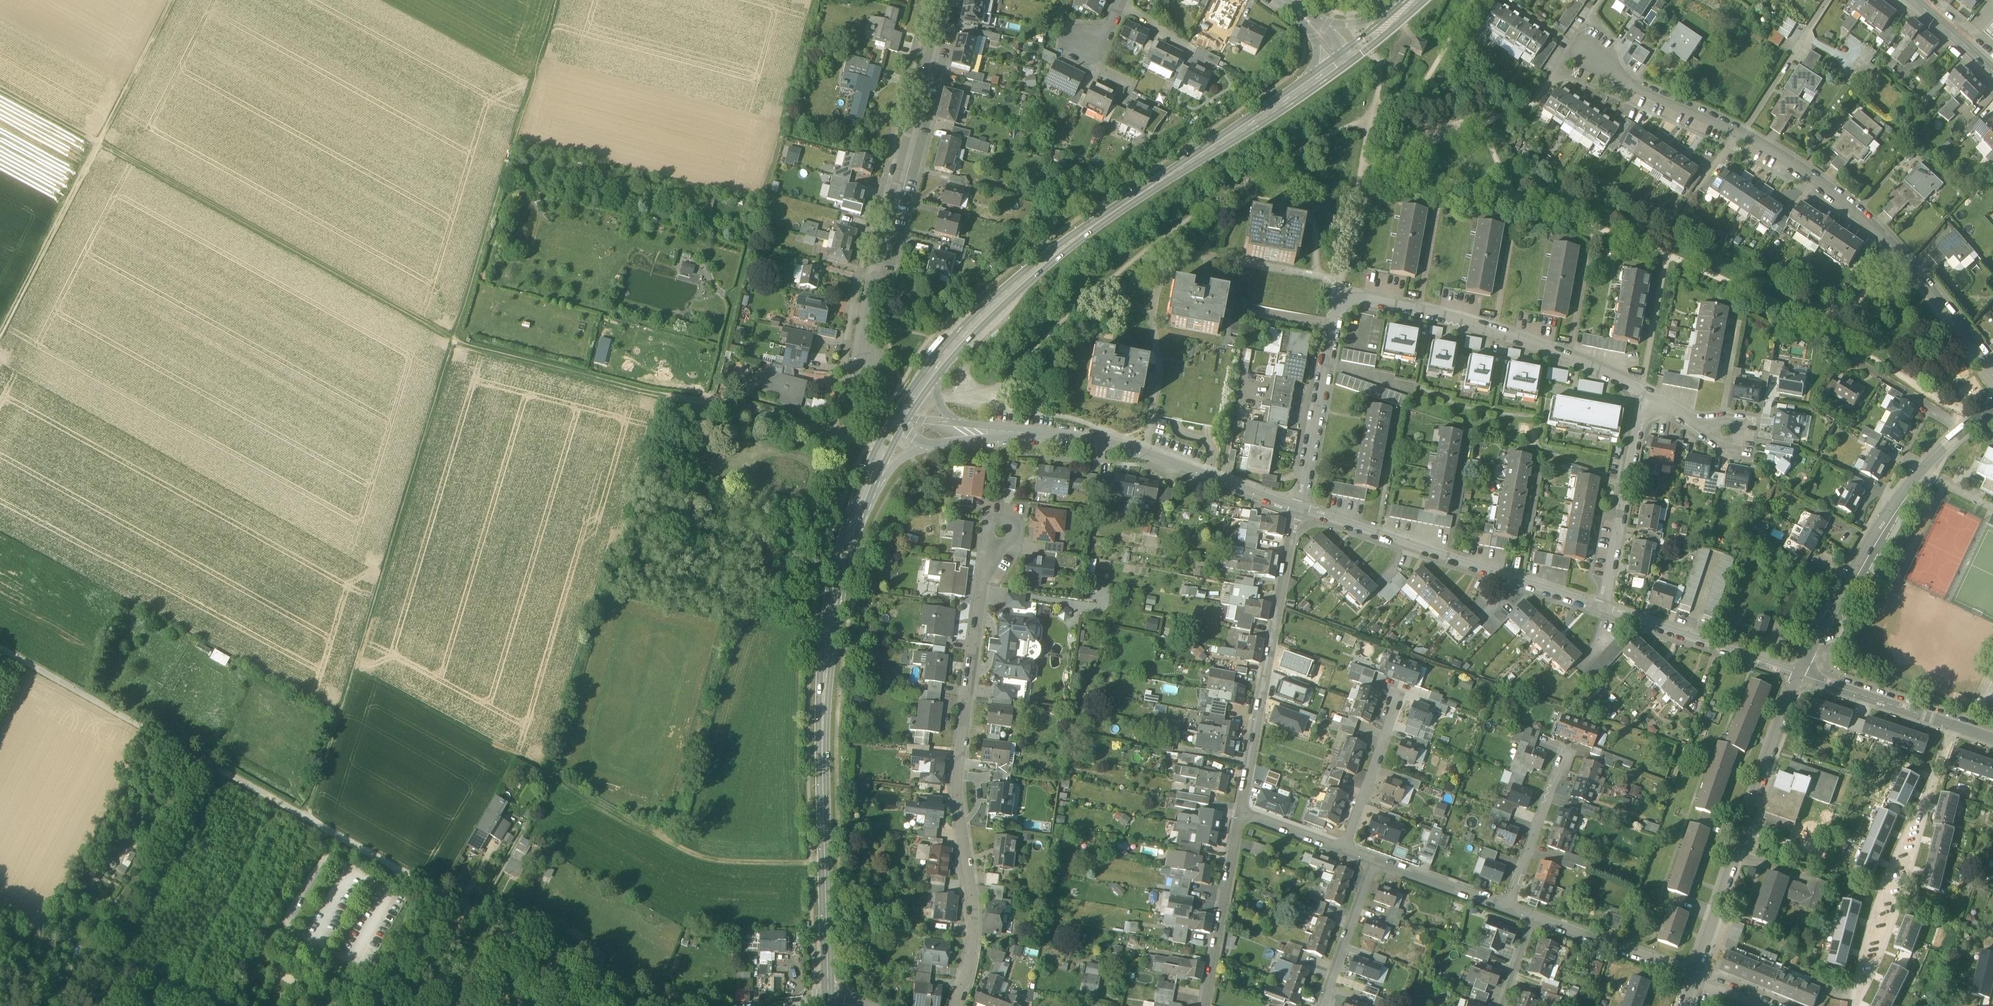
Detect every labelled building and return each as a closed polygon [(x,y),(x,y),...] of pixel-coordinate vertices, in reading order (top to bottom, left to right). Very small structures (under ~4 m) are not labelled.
[(964,10),(982,14),(985,0),(966,0),(964,10)] [(1072,8),(1082,13),(1083,10),(1098,17),(1102,9),(1103,9),(1105,5),(1104,4),(1106,0),(1076,0),(1072,8)] [(1199,4),(1198,3),(1196,8),(1203,11),(1209,0),(1201,0),(1199,4)] [(1576,0),(1574,0),(1571,4),(1580,10),(1584,5),(1576,0)] [(1633,12),(1632,14),(1640,20),(1653,0),(1616,0),(1633,12)] [(1847,7),(1855,13),(1861,16),(1867,8),(1873,0),(1852,0),(1847,7)] [(1867,8),(1861,16),(1861,17),(1882,33),(1888,26),(1897,14),(1879,0),(1873,0),(1867,8)] [(1972,10),(1981,0),(1960,0),(1972,10)] [(1580,10),(1571,4),(1568,9),(1577,15),(1580,10)] [(1507,13),(1496,6),(1482,27),(1493,34),(1507,13)] [(883,22),(870,18),(867,29),(870,30),(870,32),(873,34),(874,32),(873,32),(874,31),(877,32),(875,39),(887,42),(889,43),(890,39),(900,42),(902,35),(891,31),(891,29),(893,29),(898,12),(887,9),(883,22)] [(1577,15),(1568,9),(1564,14),(1574,20),(1577,15)] [(982,14),(964,10),(961,21),(979,25),(982,14)] [(1517,19),(1507,13),(1493,34),(1503,41),(1517,19)] [(1861,16),(1855,13),(1852,17),(1851,18),(1857,22),(1861,17),(1861,16)] [(1574,20),(1564,14),(1561,19),(1570,25),(1574,20)] [(1857,22),(1851,18),(1852,17),(1851,16),(1843,27),(1849,32),(1857,22)] [(1794,29),(1797,24),(1787,18),(1783,23),(1794,29)] [(1517,19),(1503,41),(1513,47),(1527,26),(1517,19)] [(1570,25),(1561,19),(1558,24),(1567,30),(1570,25)] [(1913,21),(1902,35),(1908,40),(1912,44),(1923,30),(1913,21)] [(1149,32),(1127,22),(1119,37),(1127,41),(1126,43),(1133,46),(1134,44),(1142,48),(1149,32)] [(1266,33),(1244,23),(1240,31),(1235,41),(1257,51),(1266,33)] [(1791,34),(1794,29),(1783,23),(1780,28),(1791,34)] [(1702,40),(1679,25),(1670,37),(1673,39),(1667,46),(1675,52),(1674,54),(1687,62),(1702,40)] [(1527,26),(1513,47),(1523,54),(1537,33),(1527,26)] [(1888,26),(1882,33),(1878,38),(1884,43),(1886,39),(1893,29),(1888,26)] [(1634,40),(1641,44),(1646,36),(1633,27),(1625,38),(1632,43),(1634,40)] [(1984,37),(1992,45),(1992,27),(1984,37)] [(1788,39),(1791,34),(1780,28),(1777,33),(1788,39)] [(1235,29),(1230,38),(1235,41),(1240,31),(1235,29)] [(1923,30),(1912,44),(1917,48),(1928,57),(1939,43),(1923,30)] [(1785,37),(1774,31),(1768,41),(1779,47),(1785,37)] [(1537,33),(1523,54),(1533,61),(1534,60),(1537,55),(1540,50),(1544,45),(1547,40),(1537,33)] [(977,42),(958,37),(955,51),(974,56),(977,42)] [(900,42),(890,39),(889,43),(887,42),(884,49),(896,53),(900,42)] [(1557,46),(1547,40),(1544,45),(1553,51),(1557,46)] [(1904,42),(1895,53),(1900,57),(1912,44),(1908,40),(1904,42)] [(1171,49),(1160,44),(1156,51),(1149,68),(1149,69),(1160,74),(1171,49)] [(1900,57),(1897,62),(1902,66),(1917,48),(1912,44),(1900,57)] [(1553,51),(1544,45),(1540,50),(1550,56),(1553,51)] [(1867,45),(1847,75),(1858,82),(1870,63),(1877,52),(1867,45)] [(1639,46),(1631,58),(1642,65),(1650,53),(1639,46)] [(1423,49),(1411,47),(1409,59),(1421,62),(1423,49)] [(1146,60),(1143,65),(1149,68),(1156,51),(1151,48),(1149,54),(1146,60)] [(1407,50),(1401,48),(1393,69),(1399,71),(1407,50)] [(1171,49),(1160,74),(1170,79),(1181,54),(1171,49)] [(1054,55),(1044,50),(1042,59),(1053,64),(1054,62),(1054,55)] [(1550,56),(1540,50),(1537,55),(1547,61),(1550,56)] [(974,56),(955,51),(951,66),(952,66),(951,70),(966,73),(969,74),(970,72),(974,56)] [(1149,54),(1143,51),(1140,51),(1138,57),(1146,60),(1149,54)] [(1821,57),(1811,51),(1804,62),(1815,68),(1821,57)] [(1900,57),(1895,53),(1891,57),(1897,62),(1900,57)] [(1217,67),(1221,59),(1209,54),(1206,61),(1217,67)] [(1547,61),(1537,55),(1534,60),(1543,66),(1547,61)] [(844,74),(865,79),(866,76),(868,66),(869,63),(849,57),(844,74)] [(1543,66),(1534,60),(1533,61),(1530,65),(1540,71),(1543,66)] [(1082,75),(1056,62),(1049,77),(1052,78),(1049,85),(1072,96),(1072,97),(1076,88),(1082,75)] [(1815,68),(1804,62),(1801,67),(1811,73),(1815,68)] [(880,69),(868,66),(866,76),(878,79),(880,69)] [(1203,92),(1211,74),(1193,66),(1191,70),(1184,84),(1203,92)] [(1796,73),(1795,72),(1784,90),(1786,91),(1786,90),(1788,92),(1799,98),(1807,86),(1816,91),(1823,80),(1811,73),(1801,67),(1800,66),(1799,67),(1800,67),(1796,73)] [(1177,80),(1184,84),(1191,70),(1183,67),(1177,80)] [(1962,68),(1948,81),(1953,86),(1960,93),(1960,92),(1973,79),(1962,68)] [(985,76),(970,72),(969,74),(966,73),(964,79),(982,84),(985,76)] [(865,79),(844,74),(842,83),(840,82),(840,85),(846,87),(846,86),(857,89),(848,121),(861,124),(868,96),(867,96),(868,92),(874,93),(878,79),(866,76),(865,79)] [(1035,76),(1025,77),(1026,86),(1036,85),(1035,76)] [(1973,79),(1960,92),(1968,100),(1971,103),(1973,104),(1986,92),(1973,79)] [(1939,82),(1922,101),(1926,105),(1943,86),(1939,82)] [(1115,95),(1093,85),(1087,97),(1083,106),(1084,107),(1099,114),(1101,110),(1106,112),(1107,113),(1111,104),(1115,95)] [(1084,92),(1076,88),(1072,97),(1072,96),(1069,103),(1077,107),(1082,95),(1084,92)] [(1557,91),(1543,111),(1553,118),(1567,97),(1557,91)] [(962,96),(944,92),(941,106),(958,110),(962,96)] [(1788,92),(1784,99),(1782,97),(1771,114),(1777,118),(1777,117),(1788,124),(1795,113),(1802,117),(1810,105),(1799,98),(1788,92)] [(1082,95),(1077,107),(1083,109),(1084,107),(1083,106),(1087,97),(1082,95)] [(1567,97),(1553,118),(1563,124),(1577,104),(1567,97)] [(1953,99),(1938,114),(1949,123),(1954,117),(1950,113),(1959,104),(1953,99)] [(1153,112),(1132,102),(1128,112),(1122,124),(1143,134),(1145,131),(1153,134),(1155,129),(1166,115),(1154,110),(1153,112)] [(1111,104),(1107,113),(1106,112),(1101,121),(1108,125),(1111,119),(1116,107),(1117,107),(1111,104)] [(1577,104),(1563,124),(1573,131),(1587,111),(1577,104)] [(958,110),(941,106),(937,120),(954,125),(958,110)] [(1128,112),(1117,107),(1116,107),(1111,119),(1122,124),(1128,112)] [(1587,111),(1573,131),(1583,138),(1597,117),(1587,111)] [(1882,130),(1861,113),(1855,120),(1852,119),(1843,130),(1845,132),(1846,131),(1867,149),(1882,130)] [(1975,130),(1975,131),(1984,140),(1992,132),(1992,117),(1991,115),(1982,123),(1975,130)] [(1878,116),(1873,121),(1884,130),(1888,125),(1878,116)] [(1597,117),(1583,138),(1593,144),(1607,124),(1597,117)] [(1788,124),(1777,117),(1777,118),(1770,128),(1781,135),(1788,124)] [(1977,118),(1967,129),(1972,134),(1975,131),(1975,130),(1982,123),(1977,118)] [(1627,119),(1614,139),(1619,143),(1632,123),(1627,119)] [(1619,143),(1619,144),(1624,147),(1636,129),(1637,129),(1638,127),(1632,123),(1619,143)] [(1593,144),(1593,145),(1603,152),(1618,129),(1613,125),(1612,127),(1607,124),(1593,144)] [(971,132),(953,128),(951,134),(968,139),(969,139),(971,132)] [(1636,129),(1624,147),(1635,155),(1648,137),(1637,129),(1636,129)] [(1653,140),(1657,144),(1664,134),(1659,130),(1653,140)] [(1845,132),(1831,150),(1843,160),(1848,164),(1855,155),(1861,160),(1869,151),(1867,149),(1846,131),(1845,132)] [(1984,140),(1992,149),(1992,132),(1984,140)] [(1669,137),(1664,134),(1657,144),(1662,147),(1669,137)] [(1648,137),(1635,155),(1645,162),(1657,144),(1653,140),(1648,137)] [(960,143),(942,138),(938,155),(954,159),(956,152),(957,153),(960,143)] [(969,139),(968,139),(965,149),(977,152),(980,142),(969,139)] [(1662,147),(1657,144),(1645,162),(1655,168),(1667,150),(1662,147)] [(1672,154),(1677,157),(1684,147),(1679,144),(1672,154)] [(1688,150),(1684,147),(1677,157),(1682,160),(1688,150)] [(799,151),(790,149),(787,159),(797,161),(799,151)] [(1672,154),(1667,150),(1655,168),(1665,175),(1677,157),(1672,154)] [(855,156),(846,153),(842,168),(851,171),(855,156)] [(954,159),(938,155),(934,170),(952,174),(954,167),(952,167),(954,159)] [(875,161),(855,156),(851,171),(852,171),(871,176),(875,161)] [(1843,160),(1839,156),(1831,165),(1836,169),(1843,160)] [(1677,157),(1665,175),(1675,182),(1687,163),(1682,160),(1677,157)] [(1843,160),(1836,169),(1840,173),(1848,164),(1843,160)] [(1687,163),(1675,182),(1673,184),(1684,192),(1698,171),(1687,163)] [(1921,164),(1905,182),(1921,197),(1931,187),(1935,191),(1942,183),(1921,164)] [(851,171),(842,168),(835,167),(833,176),(850,180),(852,171),(851,171)] [(1733,177),(1723,170),(1717,181),(1711,189),(1712,189),(1721,196),(1733,177)] [(1745,171),(1739,181),(1743,184),(1750,174),(1745,171)] [(1754,177),(1750,174),(1743,184),(1748,187),(1754,177)] [(1675,182),(1665,175),(1660,182),(1670,189),(1673,184),(1675,182)] [(1689,185),(1695,188),(1702,178),(1696,175),(1689,185)] [(850,180),(833,176),(830,187),(845,191),(846,192),(847,186),(848,186),(850,180)] [(961,179),(950,176),(949,182),(959,184),(961,179)] [(1711,177),(1703,189),(1709,193),(1710,193),(1712,189),(1711,189),(1717,181),(1711,177)] [(1733,177),(1721,196),(1731,202),(1743,184),(1739,181),(1733,177)] [(959,184),(949,182),(947,188),(963,192),(966,192),(968,186),(959,184)] [(1905,182),(1889,199),(1895,206),(1901,211),(1910,201),(1918,208),(1925,201),(1921,197),(1905,182)] [(1682,195),(1684,192),(1673,184),(1670,189),(1675,192),(1676,191),(1682,195)] [(1743,184),(1731,202),(1741,209),(1753,190),(1748,187),(1743,184)] [(1770,188),(1765,184),(1758,194),(1763,197),(1770,188)] [(848,186),(847,186),(846,192),(844,202),(852,204),(863,207),(867,191),(848,186)] [(845,191),(830,187),(827,199),(843,203),(844,202),(846,192),(845,191)] [(947,188),(946,187),(944,196),(942,196),(940,201),(942,201),(942,203),(959,208),(963,192),(947,188)] [(1770,188),(1763,197),(1768,200),(1774,191),(1770,188)] [(1719,199),(1721,196),(1712,189),(1710,193),(1712,195),(1713,197),(1717,199),(1719,199)] [(1753,190),(1741,209),(1751,215),(1763,197),(1758,194),(1753,190)] [(1763,197),(1751,215),(1761,222),(1773,204),(1768,200),(1763,197)] [(786,200),(776,198),(774,204),(784,207),(786,200)] [(1891,201),(1883,210),(1887,214),(1895,206),(1891,201)] [(863,207),(852,204),(849,214),(860,217),(863,207)] [(1773,204),(1761,222),(1771,229),(1774,224),(1781,214),(1783,211),(1773,204)] [(1802,204),(1787,226),(1798,234),(1813,212),(1802,204)] [(1895,206),(1887,215),(1892,220),(1901,211),(1895,206)] [(1426,211),(1402,207),(1390,274),(1414,278),(1426,211)] [(950,211),(939,208),(937,215),(939,215),(949,217),(950,211)] [(1813,212),(1798,234),(1809,241),(1823,219),(1813,212)] [(1305,223),(1250,213),(1244,248),(1247,249),(1245,256),(1262,259),(1277,261),(1277,262),(1294,265),(1295,258),(1298,258),(1305,223)] [(1781,214),(1774,224),(1779,227),(1786,217),(1781,214)] [(949,217),(939,215),(934,234),(952,239),(955,240),(955,239),(960,220),(949,217)] [(1823,219),(1809,241),(1819,248),(1834,226),(1823,219)] [(1503,226),(1478,221),(1464,292),(1490,297),(1503,226)] [(819,226),(805,222),(801,235),(805,236),(815,238),(817,233),(819,226)] [(843,228),(836,226),(834,234),(832,243),(852,248),(856,232),(847,229),(847,228),(843,227),(843,228)] [(1834,226),(1819,248),(1834,258),(1849,236),(1834,226)] [(1956,231),(1937,247),(1942,252),(1947,258),(1948,259),(1955,252),(1963,262),(1974,252),(1956,231)] [(815,238),(805,236),(804,242),(814,245),(815,238)] [(1849,236),(1834,258),(1849,268),(1864,246),(1849,236)] [(964,241),(955,239),(955,240),(952,239),(951,245),(963,248),(964,241)] [(852,248),(832,243),(830,250),(827,259),(848,264),(852,248)] [(1578,249),(1553,244),(1540,314),(1566,319),(1578,249)] [(963,248),(951,245),(948,257),(953,259),(953,260),(959,261),(963,248)] [(1937,247),(1928,255),(1933,260),(1942,252),(1937,247)] [(1942,252),(1933,260),(1938,266),(1947,258),(1942,252)] [(1963,262),(1955,252),(1948,259),(1947,259),(1957,270),(1958,271),(1959,271),(1961,271),(1962,270),(1978,256),(1974,252),(1963,262)] [(948,257),(933,254),(930,263),(928,263),(927,270),(929,270),(928,272),(949,278),(953,260),(953,259),(948,257)] [(808,261),(797,258),(796,266),(804,268),(804,267),(806,268),(808,261)] [(693,267),(683,264),(681,272),(691,275),(693,267)] [(806,268),(804,267),(804,268),(800,286),(817,289),(821,271),(806,268)] [(1652,277),(1629,273),(1627,282),(1624,284),(1622,294),(1624,297),(1622,307),(1645,311),(1652,277)] [(1227,292),(1173,283),(1167,319),(1170,319),(1169,327),(1186,329),(1200,332),(1217,335),(1218,328),(1221,328),(1227,292)] [(825,298),(803,294),(801,300),(823,304),(825,298)] [(801,300),(798,299),(796,310),(799,311),(800,313),(801,313),(799,319),(808,321),(808,322),(814,323),(814,322),(825,325),(827,316),(824,315),(827,305),(823,304),(801,300)] [(1729,309),(1703,304),(1701,319),(1726,324),(1729,309)] [(1645,311),(1622,307),(1621,316),(1618,318),(1616,328),(1618,331),(1616,341),(1627,343),(1639,345),(1645,311)] [(1726,324),(1701,319),(1698,334),(1699,334),(1724,338),(1726,324)] [(1242,336),(1244,326),(1232,324),(1231,334),(1242,336)] [(835,339),(837,333),(820,328),(818,335),(835,339)] [(1400,331),(1386,328),(1381,353),(1415,360),(1420,335),(1406,332),(1406,329),(1401,328),(1400,331)] [(1442,330),(1431,328),(1429,335),(1441,337),(1442,330)] [(1282,332),(1268,329),(1264,353),(1278,356),(1282,332)] [(811,334),(792,330),(791,333),(800,335),(799,338),(810,340),(811,334)] [(1310,337),(1282,332),(1278,356),(1306,361),(1310,337)] [(791,333),(789,333),(786,348),(809,352),(810,353),(812,341),(810,340),(799,338),(800,335),(791,333)] [(1724,338),(1699,334),(1697,349),(1721,353),(1724,338)] [(1616,341),(1584,335),(1581,346),(1625,354),(1627,343),(1616,341)] [(1481,340),(1466,338),(1464,348),(1479,351),(1481,340)] [(1441,346),(1431,344),(1427,369),(1452,374),(1457,349),(1447,347),(1447,344),(1442,343),(1441,346)] [(809,352),(787,348),(785,359),(776,357),(775,364),(782,366),(788,368),(790,361),(802,363),(806,364),(809,352)] [(1697,349),(1695,348),(1692,363),(1718,368),(1721,353),(1697,349)] [(1244,360),(1250,361),(1251,355),(1255,356),(1256,351),(1245,349),(1244,360)] [(1377,356),(1343,350),(1341,361),(1375,367),(1377,356)] [(1520,352),(1509,350),(1507,357),(1519,359),(1520,352)] [(1147,363),(1093,353),(1087,389),(1090,390),(1089,396),(1137,405),(1138,398),(1141,399),(1147,363)] [(1306,361),(1278,356),(1273,379),(1275,379),(1295,383),(1301,384),(1306,361)] [(1485,359),(1479,358),(1479,360),(1469,359),(1464,384),(1490,388),(1494,363),(1484,361),(1485,359)] [(802,363),(790,361),(788,368),(792,369),(793,369),(794,369),(800,370),(802,363)] [(1785,364),(1772,362),(1770,374),(1770,375),(1781,377),(1782,372),(1784,372),(1785,364)] [(1718,368),(1692,363),(1690,378),(1701,380),(1715,382),(1718,368)] [(1521,368),(1507,366),(1503,391),(1536,397),(1541,372),(1527,369),(1527,366),(1522,365),(1521,368)] [(782,366),(781,366),(778,376),(790,379),(792,369),(788,368),(782,366)] [(1568,373),(1548,369),(1546,380),(1566,383),(1568,373)] [(1741,370),(1734,369),(1732,382),(1737,384),(1737,380),(1740,380),(1742,370),(1741,370)] [(1763,373),(1741,369),(1741,370),(1742,370),(1740,380),(1760,384),(1763,373)] [(778,376),(764,372),(760,388),(783,394),(781,402),(800,407),(806,383),(790,379),(778,376)] [(1784,372),(1782,372),(1781,377),(1779,392),(1803,396),(1806,376),(1784,372)] [(1770,374),(1763,373),(1760,384),(1761,384),(1761,387),(1767,388),(1770,375),(1770,374)] [(1407,397),(1339,374),(1335,385),(1403,408),(1407,397)] [(1677,375),(1671,374),(1669,386),(1675,387),(1677,375)] [(1683,376),(1677,375),(1675,387),(1681,388),(1683,376)] [(1689,378),(1683,376),(1681,388),(1687,389),(1689,378)] [(1865,390),(1845,377),(1840,385),(1838,388),(1839,389),(1836,394),(1847,401),(1846,403),(1854,408),(1865,390)] [(1690,378),(1689,378),(1687,389),(1693,390),(1695,379),(1690,378)] [(1295,383),(1275,379),(1270,405),(1262,403),(1261,409),(1269,410),(1266,427),(1277,429),(1286,430),(1295,383)] [(1695,379),(1693,390),(1699,391),(1701,380),(1695,379)] [(1740,380),(1737,380),(1737,384),(1734,400),(1757,404),(1761,387),(1761,384),(1760,384),(1740,380)] [(1840,385),(1833,380),(1828,387),(1834,390),(1831,395),(1834,397),(1836,394),(1839,389),(1838,388),(1840,385)] [(1603,386),(1579,381),(1577,392),(1601,396),(1603,386)] [(1828,387),(1822,397),(1828,401),(1831,395),(1834,390),(1828,387)] [(1903,395),(1892,389),(1889,393),(1888,395),(1895,399),(1895,398),(1900,400),(1903,395)] [(1888,395),(1881,408),(1888,411),(1895,415),(1909,422),(1916,409),(1900,400),(1895,398),(1895,399),(1888,395)] [(829,403),(813,399),(810,412),(825,416),(829,403)] [(1601,409),(1573,404),(1574,401),(1568,400),(1568,403),(1552,400),(1547,425),(1556,427),(1557,426),(1575,429),(1575,430),(1589,433),(1590,432),(1609,435),(1608,436),(1618,438),(1622,413),(1606,410),(1607,407),(1601,406),(1601,409)] [(1391,410),(1369,406),(1363,439),(1385,443),(1391,410)] [(1807,418),(1778,413),(1777,420),(1776,420),(1774,427),(1775,427),(1774,434),(1774,435),(1786,437),(1800,439),(1802,427),(1805,428),(1807,419),(1807,418)] [(1886,426),(1879,422),(1874,432),(1882,436),(1883,434),(1899,442),(1909,422),(1895,415),(1891,422),(1889,421),(1886,426)] [(1266,427),(1249,423),(1244,447),(1250,448),(1272,452),(1277,429),(1266,427)] [(1874,432),(1865,427),(1861,434),(1868,438),(1878,443),(1882,436),(1874,432)] [(1461,434),(1442,430),(1434,472),(1454,475),(1461,434)] [(1786,437),(1774,435),(1774,434),(1773,434),(1772,441),(1774,441),(1785,444),(1786,437)] [(1655,437),(1649,436),(1647,448),(1652,449),(1654,440),(1655,437)] [(1878,443),(1868,438),(1866,444),(1875,449),(1878,443)] [(1385,443),(1363,439),(1360,454),(1382,458),(1385,443)] [(1666,442),(1654,440),(1652,449),(1650,463),(1662,465),(1666,442)] [(1785,444),(1774,441),(1773,447),(1790,450),(1792,445),(1785,444)] [(1677,444),(1666,442),(1662,465),(1673,467),(1676,452),(1678,444),(1677,444)] [(1690,446),(1684,445),(1682,454),(1682,456),(1688,457),(1690,446)] [(1773,447),(1767,446),(1765,453),(1770,454),(1769,457),(1768,460),(1778,467),(1776,469),(1785,476),(1791,467),(1789,466),(1791,458),(1793,458),(1794,451),(1790,450),(1773,447)] [(1272,452),(1250,448),(1248,460),(1270,464),(1272,452)] [(1989,450),(1982,466),(1978,474),(1987,479),(1981,490),(1992,496),(1992,452),(1989,450)] [(1889,460),(1873,451),(1862,472),(1878,480),(1889,460)] [(1382,458),(1360,454),(1354,487),(1367,490),(1376,491),(1382,458)] [(1531,458),(1510,454),(1509,457),(1504,460),(1508,465),(1507,467),(1530,472),(1531,467),(1529,467),(1531,458)] [(1712,460),(1688,455),(1688,457),(1684,475),(1708,480),(1712,460)] [(1270,464),(1248,460),(1246,472),(1263,475),(1268,476),(1270,464)] [(952,466),(952,478),(961,478),(961,467),(952,466)] [(1530,472),(1507,467),(1507,470),(1502,473),(1505,478),(1505,481),(1526,485),(1528,476),(1530,476),(1530,472)] [(1055,470),(1040,468),(1037,492),(1051,494),(1055,470)] [(1750,472),(1729,468),(1727,476),(1725,486),(1737,489),(1738,486),(1748,488),(1750,472)] [(984,471),(963,469),(962,480),(965,480),(963,497),(973,498),(981,499),(984,471)] [(1069,472),(1055,470),(1051,494),(1066,496),(1067,488),(1067,486),(1068,480),(1069,472)] [(1454,475),(1434,472),(1426,513),(1435,515),(1446,517),(1446,516),(1454,475)] [(1719,474),(1712,473),(1708,494),(1715,495),(1716,488),(1719,474)] [(1727,476),(1719,474),(1716,488),(1725,490),(1725,486),(1727,476)] [(1100,476),(1088,475),(1087,482),(1086,487),(1087,487),(1098,488),(1100,476)] [(1598,479),(1578,475),(1576,490),(1595,494),(1598,479)] [(1863,482),(1852,476),(1848,484),(1850,485),(1851,485),(1859,489),(1863,482)] [(1137,481),(1115,477),(1112,495),(1134,499),(1137,481)] [(1016,479),(1005,478),(1003,490),(1015,491),(1016,479)] [(1087,482),(1068,480),(1067,486),(1067,488),(1087,490),(1087,487),(1086,487),(1087,482)] [(1159,485),(1137,481),(1134,499),(1155,503),(1159,485)] [(1526,485),(1505,481),(1504,484),(1499,488),(1503,493),(1502,495),(1523,499),(1525,499),(1526,495),(1524,495),(1526,485)] [(1354,487),(1353,487),(1333,484),(1331,496),(1365,502),(1367,490),(1354,487)] [(1850,485),(1839,507),(1854,515),(1858,506),(1857,505),(1864,492),(1859,489),(1851,485),(1850,485)] [(1173,491),(1161,489),(1158,503),(1171,505),(1173,491)] [(1595,494),(1576,490),(1573,504),(1593,507),(1595,494)] [(1523,499),(1502,495),(1499,509),(1521,513),(1523,499)] [(963,497),(961,497),(959,507),(972,509),(973,498),(963,497)] [(1669,505),(1657,503),(1656,508),(1662,509),(1668,511),(1669,505)] [(1593,507),(1573,504),(1571,517),(1590,521),(1593,507)] [(1389,518),(1400,520),(1402,508),(1391,506),(1389,518)] [(1656,508),(1642,506),(1638,530),(1649,532),(1657,533),(1662,509),(1656,508)] [(1419,511),(1402,508),(1400,520),(1417,523),(1419,511)] [(1833,515),(1819,508),(1815,517),(1828,524),(1833,515)] [(1521,513),(1499,509),(1497,522),(1518,526),(1521,513)] [(1065,514),(1037,510),(1034,541),(1046,543),(1053,543),(1055,524),(1064,525),(1065,514)] [(1435,515),(1426,513),(1419,511),(1417,523),(1433,526),(1435,515)] [(1250,513),(1249,523),(1260,525),(1261,518),(1257,517),(1257,514),(1250,513)] [(1446,517),(1435,515),(1433,526),(1450,529),(1452,518),(1446,516),(1446,517)] [(1815,517),(1812,516),(1804,530),(1820,539),(1828,524),(1815,517)] [(1590,521),(1571,517),(1568,531),(1588,535),(1590,521)] [(1286,520),(1270,518),(1270,520),(1261,518),(1260,525),(1284,529),(1286,520)] [(973,525),(954,522),(951,550),(966,552),(969,552),(973,525)] [(1518,526),(1497,522),(1494,536),(1514,540),(1516,537),(1518,526)] [(1259,531),(1260,525),(1249,523),(1246,536),(1257,538),(1259,531)] [(1284,529),(1260,525),(1259,531),(1267,533),(1267,535),(1282,538),(1284,529)] [(1804,531),(1796,527),(1793,534),(1800,538),(1804,531)] [(1820,539),(1804,530),(1804,531),(1800,538),(1801,538),(1798,545),(1797,546),(1802,548),(1811,553),(1812,553),(1820,539)] [(1588,535),(1568,531),(1566,544),(1585,548),(1588,535)] [(1657,533),(1649,532),(1648,537),(1661,540),(1662,534),(1657,533)] [(1480,534),(1473,533),(1471,544),(1477,545),(1480,534)] [(1491,536),(1480,534),(1477,545),(1489,547),(1491,536)] [(1332,547),(1318,535),(1303,551),(1316,564),(1332,547)] [(1258,539),(1246,536),(1245,543),(1256,545),(1258,539)] [(1497,537),(1491,536),(1489,547),(1495,548),(1497,537)] [(1661,540),(1648,537),(1647,544),(1653,545),(1660,547),(1661,540)] [(1798,545),(1789,540),(1785,549),(1795,555),(1799,549),(1801,550),(1802,548),(1797,546),(1798,545)] [(1647,544),(1635,542),(1631,564),(1649,567),(1653,545),(1647,544)] [(1063,545),(1053,543),(1046,543),(1045,553),(1058,555),(1062,555),(1063,545)] [(1256,545),(1245,543),(1244,549),(1243,550),(1255,552),(1255,551),(1256,551),(1257,546),(1256,545)] [(1585,548),(1566,544),(1563,558),(1564,558),(1570,559),(1583,562),(1585,548)] [(1342,558),(1332,547),(1316,564),(1327,574),(1342,558)] [(1711,551),(1699,547),(1697,553),(1709,557),(1711,551)] [(1255,552),(1243,550),(1244,549),(1235,548),(1234,556),(1239,557),(1253,559),(1255,552)] [(1802,548),(1801,550),(1799,549),(1795,555),(1806,562),(1811,553),(1802,548)] [(966,552),(955,551),(954,558),(965,559),(966,552)] [(1256,551),(1255,551),(1255,552),(1253,559),(1252,566),(1276,571),(1279,556),(1256,551)] [(1045,553),(1044,553),(1044,559),(1055,561),(1057,561),(1058,555),(1045,553)] [(1709,557),(1697,553),(1696,559),(1707,562),(1709,557)] [(1735,559),(1724,555),(1722,561),(1733,565),(1735,559)] [(1044,559),(1027,557),(1024,585),(1037,586),(1039,576),(1053,578),(1055,561),(1044,559)] [(1253,559),(1239,557),(1238,563),(1244,565),(1252,566),(1253,559)] [(965,559),(954,558),(952,566),(956,567),(956,569),(964,570),(965,559)] [(1342,558),(1327,574),(1337,584),(1353,568),(1342,558)] [(1707,562),(1696,559),(1694,564),(1705,568),(1707,562)] [(1733,565),(1722,561),(1720,566),(1732,570),(1733,565)] [(952,566),(933,564),(931,574),(936,574),(936,578),(943,579),(941,593),(955,595),(955,597),(964,598),(967,578),(963,578),(964,570),(956,569),(956,567),(952,566)] [(1649,567),(1631,564),(1629,575),(1634,576),(1634,577),(1644,579),(1644,577),(1646,578),(1647,571),(1648,571),(1649,567)] [(1705,568),(1694,564),(1692,570),(1703,574),(1705,568)] [(1276,571),(1252,566),(1251,573),(1260,575),(1259,577),(1275,579),(1276,571)] [(1732,570),(1720,566),(1718,572),(1730,575),(1732,570)] [(1353,568),(1337,584),(1348,594),(1363,578),(1353,568)] [(1434,581),(1421,569),(1407,582),(1408,583),(1406,585),(1411,589),(1419,597),(1434,581)] [(1703,574),(1692,570),(1690,576),(1701,579),(1703,574)] [(1730,575),(1718,572),(1716,577),(1728,581),(1730,575)] [(1407,582),(1399,575),(1395,579),(1404,587),(1406,585),(1408,583),(1407,582)] [(1701,579),(1690,576),(1688,581),(1699,585),(1701,579)] [(1728,581),(1716,577),(1715,583),(1726,586),(1728,581)] [(1237,578),(1235,586),(1252,589),(1254,581),(1237,578)] [(1363,578),(1348,594),(1361,607),(1377,591),(1363,578)] [(1404,587),(1395,579),(1391,583),(1400,591),(1404,587)] [(1434,581),(1419,597),(1429,607),(1444,591),(1434,581)] [(1699,585),(1688,581),(1686,587),(1697,591),(1699,585)] [(1400,591),(1391,583),(1388,587),(1396,595),(1400,591)] [(1726,586),(1715,583),(1713,588),(1724,592),(1726,586)] [(1677,591),(1656,584),(1649,605),(1670,611),(1677,591)] [(1235,586),(1233,598),(1256,602),(1258,590),(1252,589),(1235,586)] [(1181,587),(1181,596),(1204,598),(1204,592),(1196,591),(1197,587),(1181,587)] [(1396,595),(1388,587),(1384,591),(1392,599),(1396,595)] [(1697,591),(1686,587),(1684,593),(1695,596),(1697,591)] [(1724,592),(1713,588),(1711,593),(1722,597),(1724,592)] [(1392,599),(1384,591),(1380,595),(1388,603),(1392,599)] [(1444,591),(1429,607),(1440,617),(1455,601),(1444,591)] [(1695,596),(1684,593),(1682,598),(1694,602),(1695,596)] [(1722,597),(1711,593),(1709,599),(1720,603),(1722,597)] [(1025,597),(1007,595),(1005,608),(1009,609),(1025,611),(1026,607),(1024,606),(1024,602),(1025,597)] [(1233,598),(1230,597),(1228,606),(1244,608),(1246,602),(1256,604),(1256,602),(1233,598)] [(1694,602),(1682,598),(1680,604),(1692,608),(1694,602)] [(1720,603),(1709,599),(1707,604),(1719,608),(1720,603)] [(1455,601),(1440,617),(1450,627),(1465,612),(1455,601)] [(1025,611),(1009,609),(1008,618),(1035,622),(1036,611),(1035,611),(1036,603),(1024,602),(1024,606),(1026,607),(1025,611)] [(1270,604),(1256,602),(1256,604),(1246,602),(1244,608),(1268,613),(1270,604)] [(1536,615),(1523,602),(1509,616),(1508,618),(1508,619),(1521,631),(1536,615)] [(1690,613),(1692,608),(1680,604),(1679,610),(1690,613)] [(1719,608),(1707,604),(1705,610),(1717,614),(1719,608)] [(1070,617),(1068,606),(1058,608),(1060,619),(1070,617)] [(1252,617),(1243,615),(1244,608),(1236,608),(1229,606),(1226,619),(1234,620),(1234,622),(1237,623),(1237,622),(1251,625),(1252,619),(1252,618),(1252,617)] [(954,611),(925,608),(923,627),(934,629),(933,637),(934,637),(946,639),(950,639),(954,611)] [(1268,613),(1244,608),(1243,615),(1252,617),(1252,618),(1252,619),(1267,621),(1268,613)] [(1501,608),(1497,612),(1506,621),(1508,619),(1508,618),(1509,616),(1501,608)] [(1717,614),(1705,610),(1703,615),(1715,619),(1717,614)] [(999,619),(1001,620),(998,637),(1000,637),(999,641),(998,641),(996,653),(998,653),(997,657),(996,657),(994,675),(992,675),(991,677),(990,678),(990,680),(991,682),(992,683),(994,683),(996,683),(997,682),(998,681),(999,679),(999,678),(1000,678),(1027,681),(1029,682),(1031,662),(1030,662),(1032,642),(1034,642),(1037,622),(1036,622),(1035,622),(1008,618),(1006,618),(1007,616),(1007,615),(1006,613),(1005,612),(1003,611),(1001,612),(1000,612),(999,614),(998,615),(998,617),(999,619)] [(1465,612),(1450,627),(1463,640),(1478,624),(1465,612)] [(1506,621),(1497,612),(1493,616),(1502,625),(1506,621)] [(1536,615),(1521,631),(1531,641),(1546,625),(1536,615)] [(1703,615),(1702,621),(1713,625),(1715,619),(1703,615)] [(1502,625),(1493,616),(1490,620),(1498,629),(1502,625)] [(1769,620),(1760,617),(1754,636),(1763,639),(1769,620)] [(1145,630),(1156,631),(1157,619),(1145,619),(1145,630)] [(1498,629),(1490,620),(1486,624),(1495,633),(1498,629)] [(1251,625),(1237,622),(1237,623),(1236,629),(1250,631),(1251,625)] [(1495,633),(1486,624),(1482,629),(1491,637),(1495,633)] [(1546,625),(1531,641),(1542,651),(1557,635),(1546,625)] [(1463,640),(1450,627),(1444,634),(1457,646),(1463,640)] [(1793,640),(1782,634),(1776,644),(1787,650),(1793,640)] [(1557,635),(1542,651),(1553,661),(1568,645),(1557,635)] [(946,639),(934,637),(933,647),(945,648),(946,639)] [(1263,640),(1248,638),(1247,647),(1238,645),(1236,651),(1261,656),(1263,640)] [(1662,661),(1638,638),(1624,654),(1647,676),(1662,661)] [(1627,648),(1618,639),(1614,644),(1623,652),(1627,648)] [(197,647),(209,653),(211,649),(199,643),(197,647)] [(1190,651),(1197,658),(1204,651),(1197,644),(1190,651)] [(1623,652),(1614,644),(1610,648),(1618,656),(1623,652)] [(1568,645),(1553,661),(1566,673),(1581,657),(1568,645)] [(945,649),(933,647),(932,655),(944,656),(946,648),(945,648),(945,649)] [(1078,647),(1077,662),(1094,663),(1095,648),(1078,647)] [(1236,651),(1218,648),(1217,655),(1233,658),(1235,658),(1236,651)] [(1618,656),(1610,648),(1606,652),(1615,660),(1618,656)] [(231,658),(215,649),(210,658),(226,667),(231,658)] [(1261,656),(1236,651),(1235,658),(1244,660),(1244,662),(1259,664),(1261,656)] [(1295,658),(1311,664),(1313,658),(1297,652),(1295,658)] [(1615,660),(1606,652),(1602,655),(1611,664),(1615,660)] [(932,655),(914,653),(913,665),(927,667),(925,682),(928,683),(940,684),(945,685),(948,657),(932,655)] [(1279,669),(1305,679),(1311,664),(1295,658),(1285,654),(1279,669)] [(1611,664),(1602,655),(1599,659),(1608,668),(1611,664)] [(1406,663),(1391,657),(1384,675),(1399,681),(1406,663)] [(1608,668),(1599,659),(1595,663),(1604,671),(1608,668)] [(1676,675),(1662,661),(1647,676),(1662,690),(1676,675)] [(1421,668),(1406,663),(1399,681),(1414,687),(1421,668)] [(1604,671),(1595,663),(1591,667),(1600,676),(1604,671)] [(1358,667),(1356,675),(1373,681),(1375,673),(1358,667)] [(1600,676),(1591,667),(1587,672),(1596,680),(1600,676)] [(1234,674),(1218,671),(1217,677),(1233,680),(1234,674)] [(1596,680),(1587,672),(1583,676),(1592,684),(1596,680)] [(1370,688),(1373,681),(1356,675),(1353,682),(1370,688)] [(1676,675),(1662,690),(1683,710),(1697,695),(1676,675)] [(1233,680),(1217,677),(1216,684),(1229,686),(1232,687),(1233,680)] [(1027,681),(1000,678),(999,687),(1015,689),(1015,694),(1013,693),(1012,698),(1024,700),(1025,692),(1026,692),(1027,681)] [(1290,685),(1307,691),(1309,686),(1292,679),(1290,685)] [(1770,688),(1752,681),(1739,713),(1757,721),(1770,688)] [(1278,695),(1302,704),(1307,691),(1290,685),(1283,682),(1278,695)] [(940,684),(928,683),(927,692),(939,694),(940,684)] [(1216,684),(1209,683),(1208,691),(1210,691),(1218,693),(1219,687),(1229,688),(1229,686),(1216,684)] [(1229,688),(1219,687),(1218,693),(1242,697),(1244,689),(1232,687),(1229,686),(1229,688)] [(999,687),(995,687),(994,700),(1011,702),(1012,698),(1013,693),(1015,694),(1015,689),(999,687)] [(1379,693),(1361,687),(1355,702),(1374,709),(1379,693)] [(1428,698),(1429,690),(1410,687),(1409,695),(1428,698)] [(1144,701),(1158,702),(1158,696),(1150,696),(1151,691),(1145,691),(1144,701)] [(1218,693),(1210,691),(1208,698),(1214,699),(1212,708),(1226,711),(1227,704),(1226,703),(1226,701),(1217,700),(1218,693)] [(939,694),(927,692),(926,703),(938,704),(939,694)] [(1242,697),(1218,693),(1217,700),(1226,701),(1226,703),(1227,704),(1241,706),(1242,697)] [(1442,697),(1431,693),(1428,700),(1440,704),(1441,700),(1442,697)] [(1440,704),(1428,700),(1426,708),(1433,711),(1433,712),(1445,716),(1448,707),(1440,704)] [(1854,713),(1812,700),(1807,716),(1848,730),(1852,719),(1854,713)] [(926,703),(919,702),(917,720),(911,719),(910,731),(939,735),(942,705),(926,703)] [(1374,709),(1355,702),(1350,717),(1358,720),(1369,724),(1374,709)] [(1426,708),(1414,704),(1408,720),(1409,720),(1421,724),(1420,726),(1421,726),(1427,728),(1433,712),(1433,711),(1426,708)] [(1013,709),(989,706),(987,725),(989,726),(1001,727),(1011,728),(1013,709)] [(1226,711),(1212,708),(1211,714),(1225,717),(1226,711)] [(1271,722),(1301,733),(1306,720),(1298,717),(1276,709),(1271,722)] [(1298,717),(1306,720),(1315,723),(1317,717),(1300,711),(1298,717)] [(1211,714),(1203,713),(1201,720),(1214,722),(1214,721),(1224,723),(1225,717),(1211,714)] [(1757,721),(1739,713),(1726,745),(1738,750),(1744,753),(1757,721)] [(1572,720),(1562,716),(1555,735),(1573,742),(1580,725),(1571,722),(1572,720)] [(1343,719),(1340,726),(1355,731),(1357,724),(1358,720),(1350,717),(1348,721),(1343,719)] [(1899,729),(1869,718),(1867,724),(1863,735),(1893,745),(1899,729)] [(1867,724),(1852,719),(1848,730),(1863,735),(1867,724)] [(1421,724),(1409,720),(1406,727),(1419,731),(1421,726),(1420,726),(1421,724)] [(1224,723),(1214,721),(1214,722),(1213,728),(1199,726),(1197,734),(1235,741),(1238,726),(1224,723)] [(1520,745),(1526,728),(1518,725),(1511,742),(1520,745)] [(1598,729),(1588,725),(1587,727),(1580,725),(1573,742),(1592,748),(1598,729)] [(1001,727),(989,726),(988,736),(1000,737),(1001,727)] [(1352,738),(1355,731),(1340,726),(1338,733),(1352,738)] [(1417,739),(1419,731),(1406,727),(1404,734),(1417,739)] [(1540,733),(1526,728),(1520,745),(1510,772),(1523,777),(1527,766),(1521,764),(1527,748),(1533,750),(1540,733)] [(1928,739),(1899,729),(1893,745),(1923,755),(1928,739)] [(1235,741),(1197,734),(1195,747),(1203,749),(1203,751),(1215,753),(1215,754),(1232,758),(1235,741)] [(1415,738),(1412,746),(1419,748),(1419,749),(1425,751),(1428,743),(1415,738)] [(1365,745),(1346,739),(1341,754),(1360,761),(1365,745)] [(987,741),(985,741),(983,761),(998,763),(1006,764),(1009,744),(999,743),(987,741)] [(1412,746),(1401,741),(1395,757),(1407,761),(1407,763),(1413,765),(1419,749),(1419,748),(1412,746)] [(1725,746),(1719,744),(1708,777),(1727,783),(1738,750),(1726,745),(1725,746)] [(929,747),(907,746),(906,756),(912,757),(912,754),(924,756),(924,754),(928,754),(929,747)] [(1533,750),(1527,748),(1521,764),(1527,766),(1539,770),(1545,755),(1533,750)] [(1985,760),(1955,751),(1949,767),(1979,777),(1985,760)] [(924,756),(912,754),(912,757),(911,766),(922,768),(920,784),(928,785),(940,786),(942,787),(946,757),(928,754),(924,754),(924,756)] [(1360,761),(1341,754),(1335,768),(1354,775),(1360,761)] [(1197,764),(1203,765),(1204,759),(1192,757),(1191,763),(1197,764)] [(1615,763),(1604,759),(1602,765),(1613,769),(1615,763)] [(1602,767),(1583,760),(1577,778),(1594,784),(1597,777),(1599,777),(1602,767)] [(1985,760),(1979,777),(1992,781),(1992,763),(1985,760)] [(1006,764),(998,763),(996,773),(1011,775),(1012,775),(1013,764),(1006,764)] [(1838,779),(1791,763),(1787,776),(1780,774),(1775,791),(1774,791),(1769,809),(1768,808),(1766,814),(1770,816),(1764,833),(1778,838),(1784,821),(1796,825),(1805,797),(1830,805),(1838,779)] [(1196,780),(1202,781),(1204,775),(1213,777),(1213,774),(1201,772),(1203,765),(1197,764),(1195,771),(1175,767),(1174,776),(1187,779),(1196,780)] [(1331,771),(1328,778),(1340,782),(1343,775),(1331,771)] [(1525,778),(1506,771),(1502,783),(1507,785),(1505,791),(1510,793),(1513,785),(1521,788),(1525,778)] [(911,772),(910,780),(917,781),(918,773),(911,772)] [(1269,772),(1267,778),(1278,782),(1280,776),(1269,772)] [(1919,779),(1904,772),(1890,801),(1906,808),(1919,779)] [(1011,775),(996,773),(995,786),(1009,788),(1011,775)] [(1228,777),(1213,774),(1213,777),(1204,775),(1202,781),(1227,786),(1228,777)] [(1186,785),(1187,779),(1174,776),(1173,783),(1186,785)] [(1421,783),(1401,776),(1399,783),(1406,786),(1406,787),(1418,791),(1421,783)] [(1727,783),(1708,777),(1696,810),(1716,817),(1727,783)] [(1267,778),(1265,783),(1276,787),(1278,782),(1267,778)] [(1337,790),(1340,782),(1328,778),(1326,786),(1337,790)] [(1594,784),(1577,778),(1570,796),(1589,803),(1593,793),(1591,792),(1594,784)] [(1399,783),(1387,779),(1382,795),(1383,795),(1380,804),(1392,808),(1394,801),(1400,804),(1406,787),(1406,786),(1399,783)] [(1196,780),(1193,796),(1209,799),(1211,792),(1210,791),(1210,790),(1201,788),(1202,781),(1196,780)] [(1227,786),(1202,781),(1201,788),(1210,790),(1210,791),(1211,792),(1225,794),(1227,786)] [(529,785),(517,802),(526,808),(538,790),(529,785)] [(940,786),(928,785),(927,792),(939,793),(940,786)] [(995,786),(992,785),(988,815),(1011,818),(1014,798),(1012,798),(1013,788),(1009,788),(995,786)] [(1521,788),(1513,785),(1510,793),(1507,801),(1515,804),(1526,808),(1532,792),(1521,788)] [(1631,785),(1629,795),(1638,797),(1640,787),(1631,785)] [(1347,796),(1328,789),(1323,804),(1342,811),(1347,796)] [(1283,816),(1289,801),(1262,792),(1257,806),(1283,816)] [(1193,796),(1177,793),(1176,800),(1196,803),(1208,806),(1209,799),(1193,796)] [(1959,799),(1942,794),(1934,825),(1938,826),(1951,830),(1959,799)] [(507,804),(496,797),(487,811),(493,814),(499,817),(507,804)] [(928,799),(919,798),(918,806),(914,806),(911,806),(910,815),(913,815),(917,816),(916,825),(924,826),(937,828),(938,828),(939,819),(940,819),(941,809),(940,809),(942,800),(928,798),(928,799)] [(1494,809),(1511,815),(1515,804),(1507,801),(1498,798),(1494,809)] [(1196,803),(1176,800),(1175,807),(1195,811),(1196,803)] [(1435,803),(1433,815),(1443,817),(1446,805),(1435,803)] [(1342,811),(1323,804),(1318,818),(1317,819),(1326,822),(1336,826),(1342,811)] [(1584,804),(1582,809),(1593,814),(1595,808),(1584,804)] [(1507,826),(1511,815),(1492,809),(1488,819),(1499,824),(1507,826)] [(1579,816),(1559,809),(1553,828),(1570,834),(1572,826),(1575,827),(1579,816)] [(1591,819),(1593,814),(1582,809),(1580,815),(1591,819)] [(1197,818),(1178,814),(1177,824),(1177,823),(1219,831),(1222,815),(1199,810),(1197,818)] [(1897,817),(1881,810),(1868,840),(1884,847),(1897,817)] [(499,817),(493,814),(487,811),(467,845),(478,851),(488,834),(500,841),(510,825),(499,817)] [(1125,825),(1129,819),(1117,811),(1113,818),(1125,825)] [(1399,818),(1388,813),(1385,820),(1393,823),(1392,824),(1397,826),(1399,818)] [(1314,817),(1306,814),(1303,821),(1311,824),(1314,817)] [(1385,820),(1374,816),(1368,832),(1381,836),(1380,838),(1386,840),(1392,824),(1393,823),(1385,820)] [(1318,818),(1314,817),(1311,824),(1324,829),(1326,822),(1317,819),(1318,818)] [(1658,832),(1660,824),(1644,821),(1643,829),(1658,832)] [(1219,831),(1177,823),(1177,824),(1176,832),(1180,832),(1179,839),(1178,839),(1178,840),(1201,844),(1216,847),(1219,831)] [(1397,826),(1392,824),(1386,840),(1386,841),(1394,844),(1398,834),(1397,834),(1399,827),(1397,826)] [(1507,826),(1499,824),(1494,839),(1512,846),(1518,830),(1507,826)] [(1710,831),(1691,825),(1680,858),(1699,864),(1710,831)] [(937,828),(924,826),(923,832),(923,838),(936,840),(937,828)] [(1951,830),(1938,826),(1930,857),(1947,861),(1955,830),(1951,830)] [(1570,834),(1553,828),(1546,846),(1566,852),(1569,842),(1567,842),(1570,834)] [(1017,839),(995,836),(994,843),(995,843),(994,849),(995,850),(996,852),(996,855),(994,855),(993,855),(992,856),(992,858),(992,859),(993,860),(992,868),(999,869),(1000,865),(1013,867),(1015,857),(1013,856),(1015,840),(1017,840),(1017,839)] [(1445,847),(1447,840),(1439,839),(1438,845),(1445,847)] [(1201,844),(1178,840),(1177,847),(1187,848),(1200,851),(1201,844)] [(1884,847),(1868,840),(1856,869),(1872,876),(1884,847)] [(1266,847),(1254,843),(1249,855),(1261,859),(1266,847)] [(1437,848),(1425,844),(1420,857),(1432,862),(1437,848)] [(951,851),(918,847),(916,859),(918,859),(918,858),(929,860),(928,873),(936,874),(935,876),(934,876),(934,877),(946,879),(948,879),(951,851)] [(1197,865),(1200,851),(1187,848),(1186,856),(1194,857),(1192,864),(1196,865),(1197,865)] [(1497,853),(1484,848),(1480,859),(1486,861),(1494,864),(1497,853)] [(117,870),(126,874),(133,859),(124,855),(117,870)] [(512,857),(503,872),(514,878),(524,860),(514,855),(513,857),(512,857)] [(1565,855),(1563,861),(1574,865),(1576,860),(1565,855)] [(1328,860),(1321,857),(1320,859),(1313,856),(1309,865),(1317,868),(1316,870),(1324,873),(1324,871),(1332,874),(1332,873),(1335,864),(1328,861),(1328,860)] [(1947,861),(1930,857),(1922,888),(1939,892),(1947,861)] [(1699,864),(1680,858),(1669,891),(1688,897),(1699,864)] [(1494,864),(1486,861),(1480,877),(1499,884),(1505,868),(1494,864)] [(1560,868),(1541,861),(1534,880),(1551,886),(1554,878),(1556,879),(1560,868)] [(1572,871),(1574,865),(1563,861),(1561,867),(1572,871)] [(1187,863),(1178,862),(1177,870),(1186,872),(1187,865),(1187,863)] [(1338,863),(1338,865),(1335,864),(1332,873),(1335,874),(1337,867),(1341,868),(1342,864),(1338,863)] [(1197,865),(1196,865),(1196,867),(1187,865),(1186,872),(1210,876),(1211,868),(1197,865)] [(1341,868),(1337,867),(1335,874),(1331,884),(1346,890),(1353,873),(1341,868)] [(1186,872),(1177,870),(1172,869),(1171,876),(1180,878),(1178,888),(1189,890),(1190,882),(1191,880),(1194,880),(1193,882),(1208,885),(1210,877),(1210,876),(1186,872)] [(1757,872),(1750,870),(1747,878),(1755,881),(1757,872)] [(1789,880),(1769,873),(1753,919),(1773,926),(1783,896),(1789,881),(1789,880)] [(997,875),(989,874),(987,874),(986,876),(985,883),(985,884),(986,884),(986,885),(987,886),(990,886),(995,887),(997,886),(998,885),(998,884),(999,878),(999,877),(998,876),(997,876),(997,875)] [(946,879),(934,877),(933,886),(945,888),(946,879)] [(1826,883),(1810,878),(1807,887),(1802,903),(1801,906),(1816,912),(1826,883)] [(1551,886),(1534,880),(1528,897),(1547,904),(1550,894),(1548,893),(1551,886)] [(1807,887),(1789,881),(1783,896),(1802,903),(1807,887)] [(1346,890),(1331,884),(1325,901),(1340,907),(1346,890)] [(1113,891),(1120,896),(1124,890),(1117,885),(1113,891)] [(945,888),(933,886),(932,895),(937,895),(944,896),(945,888)] [(995,887),(990,886),(988,903),(1006,905),(1006,906),(1010,906),(1011,901),(1002,900),(1004,888),(995,887)] [(1178,888),(1173,887),(1172,894),(1176,895),(1187,897),(1189,890),(1178,888)] [(1398,894),(1379,887),(1374,902),(1391,908),(1392,908),(1398,894)] [(944,896),(937,895),(933,922),(954,924),(957,898),(944,896)] [(1187,897),(1176,895),(1175,900),(1193,904),(1193,898),(1187,897)] [(1175,900),(1169,899),(1167,909),(1171,909),(1170,917),(1169,917),(1176,919),(1187,920),(1188,914),(1191,914),(1193,904),(1175,900)] [(1315,900),(1313,906),(1324,910),(1326,904),(1315,900)] [(1878,910),(1891,914),(1894,904),(1882,900),(1878,910)] [(1861,906),(1844,901),(1836,932),(1853,936),(1861,906)] [(988,903),(987,902),(983,932),(994,933),(994,934),(996,935),(996,933),(999,934),(1002,914),(1005,914),(1006,906),(1006,905),(988,903)] [(1322,916),(1324,910),(1313,906),(1310,912),(1322,916)] [(1391,908),(1388,917),(1399,921),(1400,921),(1403,912),(1392,908),(1391,908)] [(1689,915),(1670,908),(1658,941),(1677,948),(1689,915)] [(1198,916),(1191,914),(1188,914),(1187,920),(1211,925),(1213,916),(1198,914),(1198,916)] [(1176,919),(1169,917),(1170,917),(1165,916),(1163,925),(1175,927),(1176,919)] [(1397,927),(1399,921),(1388,917),(1386,923),(1397,927)] [(1334,924),(1319,918),(1313,935),(1328,940),(1334,924)] [(1496,932),(1490,950),(1491,951),(1497,953),(1501,942),(1510,945),(1511,945),(1516,931),(1500,925),(1501,923),(1489,918),(1485,928),(1496,932)] [(1876,918),(1872,930),(1883,934),(1887,923),(1876,918)] [(1906,918),(1895,948),(1911,954),(1923,924),(1906,918)] [(1187,920),(1176,919),(1175,927),(1173,936),(1186,939),(1188,930),(1210,934),(1211,925),(1187,920)] [(1386,927),(1367,920),(1362,934),(1381,941),(1386,927)] [(1124,930),(1133,931),(1134,923),(1125,922),(1124,930)] [(1745,925),(1734,922),(1732,927),(1743,931),(1745,925)] [(1743,931),(1732,927),(1730,933),(1741,937),(1743,931)] [(1853,936),(1836,932),(1828,963),(1845,967),(1853,936)] [(786,933),(762,933),(762,954),(765,954),(764,951),(772,951),(786,951),(786,933)] [(1741,937),(1730,933),(1728,938),(1739,942),(1741,937)] [(1328,940),(1313,935),(1307,952),(1322,957),(1328,940)] [(1186,939),(1173,936),(1172,942),(1185,944),(1186,939)] [(1739,942),(1728,938),(1726,944),(1737,948),(1739,942)] [(950,943),(926,940),(923,964),(931,966),(947,967),(950,943)] [(1559,947),(1540,941),(1534,958),(1553,965),(1555,958),(1559,948),(1559,947)] [(1288,942),(1286,947),(1288,948),(1300,952),(1302,947),(1288,942)] [(1480,947),(1471,943),(1469,949),(1478,952),(1480,947)] [(1737,948),(1726,944),(1723,952),(1727,954),(1728,952),(1734,954),(1736,949),(1737,949),(1737,948)] [(1286,954),(1288,948),(1286,947),(1279,945),(1277,951),(1284,953),(1286,954)] [(1020,956),(1022,948),(1014,946),(1011,954),(1020,956)] [(1490,950),(1480,947),(1478,952),(1489,956),(1491,951),(1490,950)] [(1286,954),(1298,958),(1300,952),(1288,948),(1286,954)] [(1567,951),(1559,948),(1555,958),(1564,961),(1567,951)] [(1478,952),(1469,949),(1466,957),(1475,960),(1475,959),(1478,952)] [(1737,949),(1736,949),(1734,954),(1758,964),(1760,958),(1737,949)] [(772,951),(764,951),(765,954),(762,954),(762,960),(761,960),(761,967),(772,967),(772,951)] [(1489,956),(1478,952),(1475,959),(1486,963),(1489,956)] [(1734,954),(1728,952),(1727,954),(1720,972),(1750,984),(1758,964),(1734,954)] [(1295,965),(1298,958),(1286,954),(1284,953),(1281,960),(1295,965)] [(1982,953),(1972,994),(1989,999),(1992,983),(1992,955),(1982,953)] [(1386,958),(1375,954),(1372,961),(1384,965),(1386,958)] [(1154,963),(1178,968),(1180,962),(1180,961),(1155,956),(1154,963)] [(1372,964),(1354,957),(1349,972),(1367,979),(1367,978),(1372,965),(1372,964)] [(1553,965),(1534,958),(1528,974),(1547,981),(1553,965)] [(1775,964),(1760,958),(1758,964),(1772,970),(1775,964)] [(1308,971),(1278,960),(1274,971),(1286,976),(1284,982),(1287,983),(1302,988),(1308,971)] [(1002,964),(995,961),(990,975),(997,977),(1002,964)] [(1204,964),(1189,961),(1189,963),(1180,962),(1178,968),(1203,972),(1204,964)] [(931,966),(923,964),(921,964),(921,963),(917,962),(916,973),(930,975),(931,966)] [(1086,963),(1085,974),(1096,975),(1096,963),(1086,963)] [(1178,968),(1154,963),(1153,972),(1177,976),(1177,974),(1178,968)] [(1772,970),(1758,964),(1750,984),(1772,993),(1780,973),(1772,970)] [(1381,968),(1372,965),(1367,978),(1376,982),(1381,968)] [(1501,972),(1481,965),(1479,972),(1476,979),(1482,981),(1481,983),(1488,986),(1488,984),(1496,986),(1501,972)] [(1893,966),(1878,994),(1894,1002),(1908,973),(1893,966)] [(1789,970),(1782,967),(1780,973),(1787,976),(1789,970)] [(1203,972),(1178,968),(1177,974),(1186,976),(1186,978),(1187,978),(1201,981),(1203,972)] [(1482,981),(1476,979),(1479,972),(1470,969),(1466,980),(1465,980),(1474,984),(1471,994),(1476,996),(1478,991),(1485,993),(1488,984),(1488,986),(1481,983),(1482,981)] [(930,975),(916,973),(915,985),(919,986),(919,984),(929,985),(930,975)] [(1787,976),(1780,973),(1772,993),(1794,1002),(1802,982),(1787,976)] [(1830,979),(1815,973),(1813,978),(1828,984),(1830,979)] [(997,977),(990,975),(985,989),(992,991),(997,977)] [(1080,993),(1097,995),(1099,977),(1082,975),(1080,993)] [(997,977),(992,991),(998,993),(1003,979),(997,977)] [(1809,985),(1802,982),(1794,1002),(1805,1005),(1814,1005),(1819,995),(1823,985),(1827,987),(1829,984),(1828,984),(1813,978),(1812,977),(1809,985)] [(1631,990),(1630,990),(1625,1005),(1626,1005),(1642,1005),(1644,1000),(1645,1000),(1651,984),(1634,978),(1632,984),(1633,984),(1631,990)] [(1157,989),(1174,992),(1176,986),(1159,983),(1157,989)] [(1302,988),(1287,983),(1283,993),(1281,1000),(1284,1001),(1296,1005),(1302,988)] [(1543,983),(1540,991),(1550,994),(1554,996),(1556,988),(1543,983)] [(919,984),(919,986),(917,1005),(940,1005),(942,987),(929,985),(919,984)] [(1827,987),(1823,985),(1819,995),(1824,997),(1827,987)] [(979,986),(974,1002),(984,1005),(987,1005),(992,991),(985,989),(979,986)] [(1283,993),(1266,986),(1263,994),(1264,994),(1263,997),(1272,1000),(1283,1004),(1284,1004),(1284,1001),(1281,1000),(1283,993)] [(1379,990),(1366,986),(1363,992),(1376,997),(1379,990)] [(1174,992),(1157,989),(1155,1004),(1167,1005),(1172,1005),(1172,1003),(1174,992)] [(1034,991),(1027,990),(1026,1001),(1033,1002),(1034,991)] [(992,991),(987,1005),(1000,1005),(1004,995),(998,993),(992,991)] [(1485,993),(1478,991),(1476,996),(1487,1000),(1489,995),(1485,993)] [(1550,994),(1540,991),(1538,997),(1548,1000),(1550,994)] [(1520,992),(1515,1005),(1536,1005),(1539,999),(1520,992)] [(1873,1005),(1892,1005),(1894,1002),(1878,994),(1873,1005)] [(1010,996),(1006,1005),(1021,1005),(1023,1001),(1010,996)] [(1487,1000),(1476,996),(1474,1002),(1485,1005),(1487,1000)] [(1376,997),(1373,1005),(1386,1005),(1387,1001),(1376,997)]
